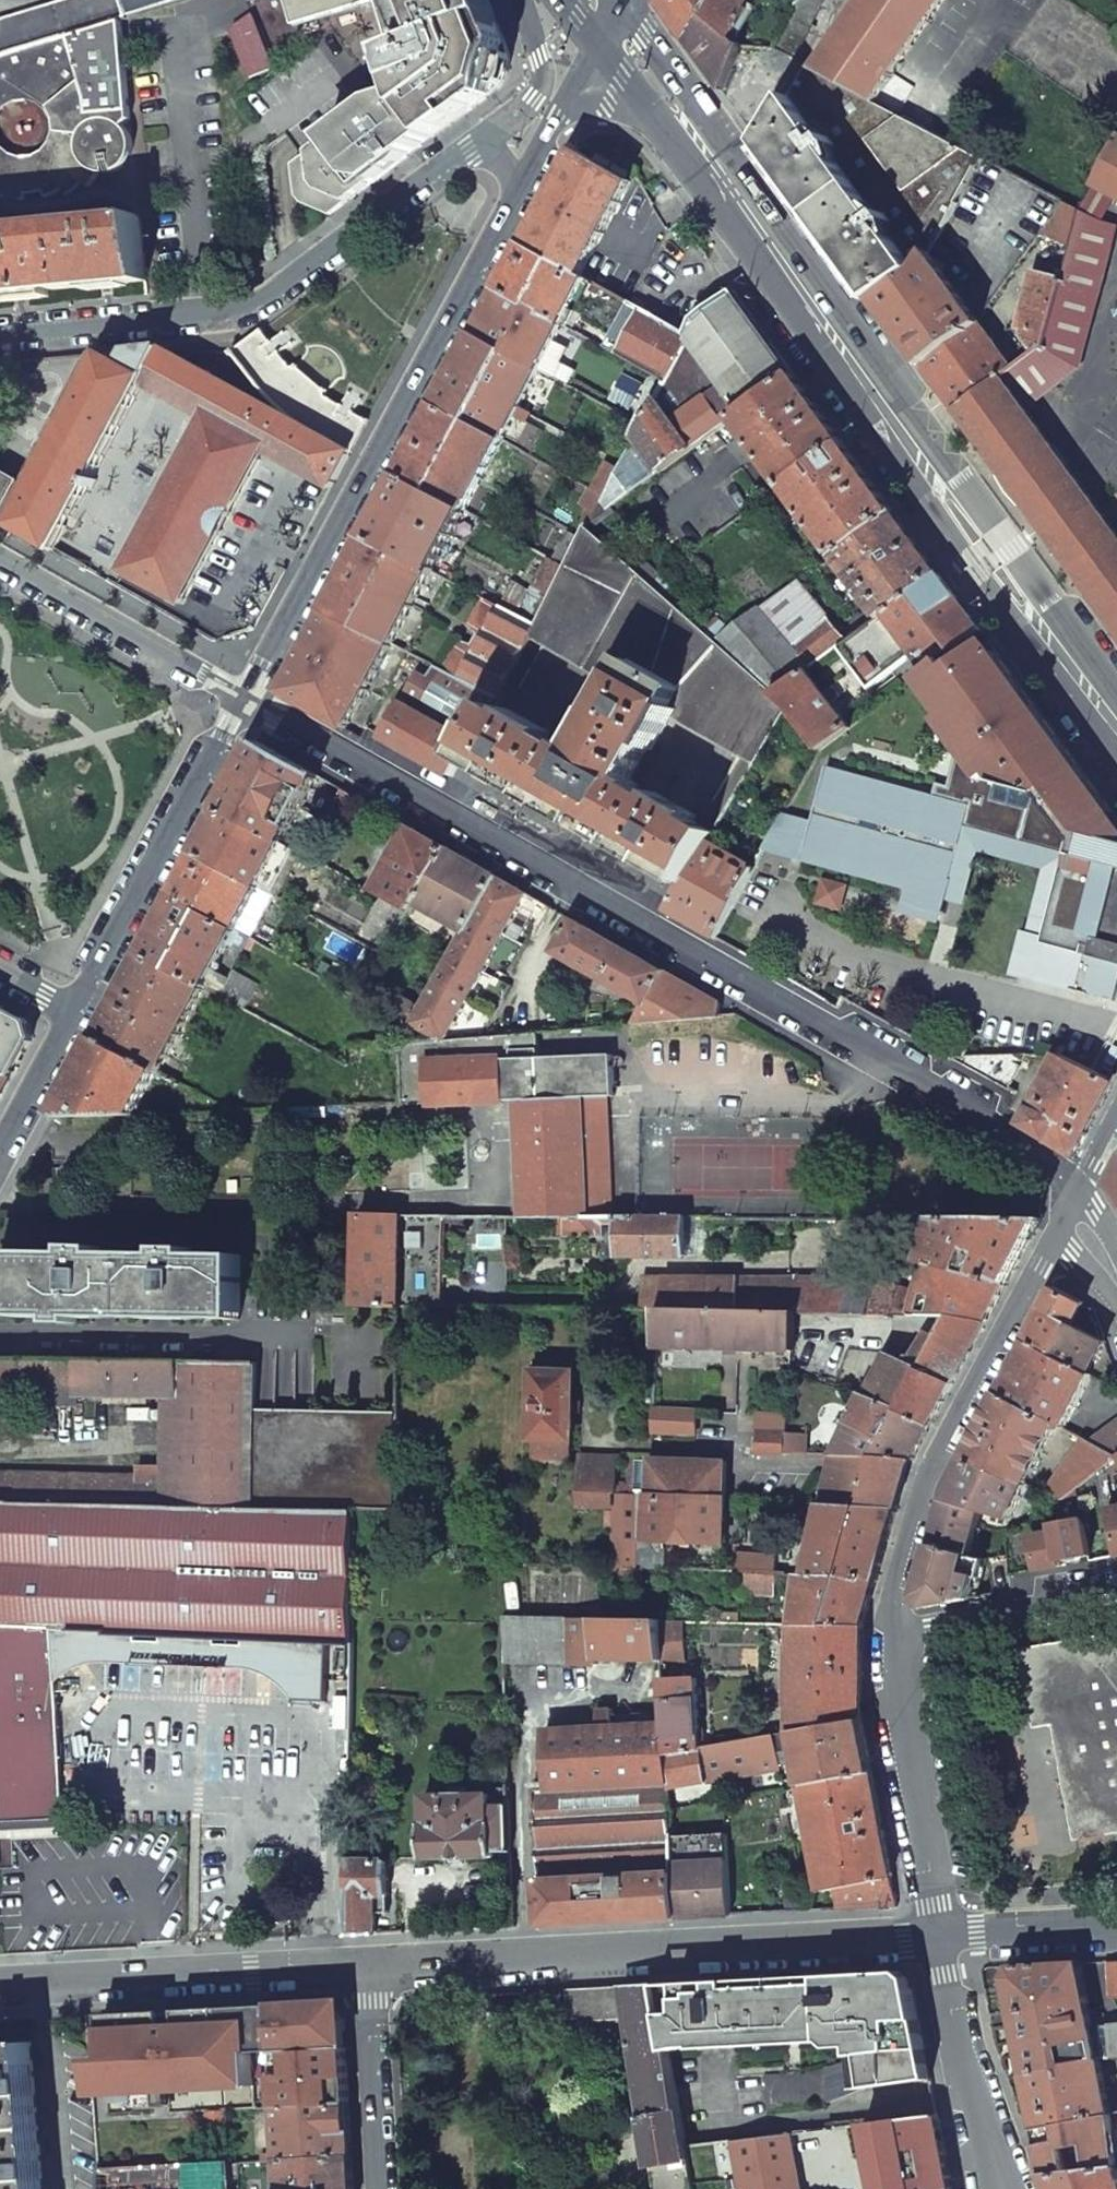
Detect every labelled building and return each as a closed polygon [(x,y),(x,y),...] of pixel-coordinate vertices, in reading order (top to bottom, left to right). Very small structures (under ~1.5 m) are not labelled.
[(120,19),(183,0),(67,0),(0,20),(0,55),(120,19)] [(294,25),(375,0),(286,0),(294,25)] [(488,0),(377,0),(395,60),(499,26),(490,5),(488,0)] [(658,3),(684,39),(711,0),(657,0),(658,3)] [(731,0),(711,0),(684,39),(703,65),(721,91),(743,47),(734,40),(749,10),(731,0)] [(825,0),(798,0),(775,49),(796,60),(825,0)] [(946,0),(866,0),(853,18),(836,42),(816,71),(900,115),(915,87),(894,76),(946,0)] [(836,15),(828,27),(830,38),(836,42),(853,18),(847,13),(836,15)] [(56,125),(56,131),(53,142),(51,147),(46,152),(37,158),(32,160),(26,160),(22,160),(13,159),(10,157),(3,152),(0,149),(0,196),(6,198),(21,200),(25,200),(25,194),(44,192),(45,198),(62,189),(66,195),(75,189),(83,183),(88,188),(95,180),(100,173),(106,175),(114,175),(119,173),(123,171),(128,165),(130,162),(133,152),(132,143),(131,137),(129,132),(124,126),(130,120),(120,19),(0,55),(0,109),(1,108),(6,103),(13,100),(20,98),(27,98),(35,99),(41,103),(47,107),(52,113),(55,120),(56,125)] [(499,26),(395,60),(405,92),(408,102),(434,138),(481,102),(501,87),(506,80),(508,76),(509,71),(510,61),(509,51),(499,26)] [(286,136),(301,158),(364,110),(315,43),(241,98),(274,143),(275,144),(286,136)] [(364,110),(301,158),(291,166),(294,192),(300,200),(328,216),(349,201),(398,164),(434,138),(408,102),(405,92),(378,100),(364,110)] [(789,97),(761,144),(780,171),(817,223),(846,262),(874,301),(918,272),(789,97)] [(915,105),(908,119),(931,131),(939,117),(915,105)] [(869,141),(906,191),(964,149),(955,144),(938,135),(931,131),(908,119),(903,117),(869,141)] [(938,135),(955,144),(963,130),(946,121),(938,135)] [(1096,189),(1116,200),(1116,147),(1096,189)] [(601,166),(575,151),(549,199),(524,246),(579,277),(589,258),(630,183),(617,176),(601,166)] [(623,161),(617,170),(631,178),(634,174),(637,169),(623,161)] [(1116,200),(1096,189),(1083,213),(1074,249),(1065,280),(1044,347),(1027,360),(1014,370),(1003,378),(1027,410),(1081,371),(1116,236),(1116,228),(1110,226),(1104,223),(1116,200)] [(1064,202),(1044,231),(1074,249),(1083,213),(1064,202)] [(139,217),(62,225),(68,289),(83,288),(86,291),(109,288),(128,286),(130,283),(146,282),(139,217)] [(22,301),(51,298),(55,291),(68,289),(62,225),(0,231),(0,303),(22,301)] [(579,277),(524,246),(499,292),(562,326),(586,281),(579,277)] [(918,272),(874,301),(898,333),(921,365),(981,323),(929,253),(918,272)] [(1035,272),(1020,330),(1025,331),(1023,339),(1028,345),(1020,351),(1027,360),(1044,347),(1065,280),(1035,272)] [(562,326),(499,292),(494,301),(475,336),(538,370),(562,326)] [(795,374),(736,293),(718,307),(698,323),(689,339),(742,412),(795,374)] [(665,382),(689,339),(656,320),(627,304),(602,348),(665,382)] [(981,323),(921,365),(932,381),(956,414),(1003,378),(1014,370),(981,323)] [(538,370),(475,336),(456,371),(437,406),(499,441),(538,370)] [(742,412),(689,339),(665,382),(656,398),(693,449),(733,419),(742,412)] [(32,488),(0,470),(0,521),(53,552),(143,385),(205,420),(123,572),(182,604),(264,452),(331,489),(352,452),(288,417),(224,382),(183,360),(161,348),(130,351),(123,363),(104,353),(32,488)] [(820,409),(795,374),(742,412),(733,419),(784,488),(845,444),(820,409)] [(1027,410),(1003,378),(956,414),(1051,544),(1116,634),(1116,533),(1027,410)] [(638,402),(611,387),(602,404),(641,426),(649,412),(637,405),(638,402)] [(693,449),(656,398),(649,412),(641,426),(635,438),(660,472),(693,449)] [(499,441),(437,406),(418,442),(399,478),(462,512),(499,441)] [(660,472),(635,438),(619,468),(603,496),(593,514),(588,524),(660,472)] [(893,512),(845,444),(784,488),(833,556),(893,512)] [(595,477),(588,489),(603,496),(619,468),(612,465),(602,481),(595,477)] [(462,512),(399,478),(382,508),(366,538),(429,572),(462,512)] [(603,496),(588,489),(579,507),(593,514),(603,496)] [(925,557),(893,512),(833,556),(878,618),(937,574),(925,557)] [(537,625),(529,639),(615,687),(630,662),(680,691),(666,716),(752,765),(786,708),(773,695),(713,642),(585,530),(580,539),(566,567),(537,625)] [(564,535),(552,559),(566,567),(580,539),(569,534),(564,535)] [(429,572),(366,538),(346,575),(326,612),(391,645),(429,572)] [(937,574),(878,618),(847,641),(838,647),(855,671),(823,693),(830,703),(856,684),(867,699),(873,695),(869,689),(892,672),(899,682),(916,669),(921,676),(942,660),(981,633),(968,616),(937,574)] [(847,641),(799,581),(713,642),(773,695),(806,671),(838,647),(847,641)] [(501,607),(484,599),(468,628),(482,639),(501,607)] [(482,639),(458,679),(495,697),(529,639),(537,625),(501,607),(482,639)] [(282,693),(346,730),(391,645),(326,612),(304,653),(282,693)] [(958,751),(980,781),(988,776),(993,783),(1107,812),(1114,814),(987,640),(955,663),(957,667),(950,672),(942,660),(921,676),(915,681),(941,717),(936,721),(958,751)] [(577,756),(490,708),(469,743),(461,757),(572,820),(683,883),(708,842),(712,833),(627,784),(666,716),(680,691),(630,662),(615,687),(577,756)] [(419,669),(429,675),(432,670),(422,664),(419,669)] [(416,674),(401,700),(400,703),(469,743),(490,708),(495,697),(458,679),(434,666),(432,670),(429,675),(427,680),(416,674)] [(823,693),(806,671),(773,695),(786,708),(820,750),(850,729),(830,703),(823,693)] [(400,703),(381,736),(431,764),(450,776),(461,757),(469,743),(400,703)] [(237,775),(219,808),(283,842),(320,776),(259,742),(254,744),(237,775)] [(1107,840),(1100,837),(1107,812),(993,783),(988,776),(980,781),(958,751),(948,788),(936,785),(933,797),(826,769),(803,856),(910,884),(904,905),(914,908),(913,910),(931,914),(932,913),(941,915),(945,899),(957,854),(951,853),(956,834),(1050,859),(1052,851),(1068,856),(1036,980),(1070,988),(1070,990),(1114,1002),(1116,990),(1116,972),(1102,969),(1104,960),(1116,963),(1116,842),(1107,840)] [(332,784),(317,810),(328,816),(343,790),(332,784)] [(357,799),(343,790),(328,816),(326,819),(341,828),(357,799)] [(283,842),(219,808),(215,816),(195,852),(259,887),(283,842)] [(1114,814),(1107,812),(1100,837),(1107,840),(1114,814)] [(782,816),(766,846),(768,846),(793,853),(801,821),(782,816)] [(331,842),(339,827),(326,819),(318,835),(331,842)] [(445,848),(408,826),(402,837),(397,847),(401,849),(389,870),(385,868),(372,890),(390,900),(410,910),(414,904),(445,848)] [(1046,868),(1018,975),(1036,980),(1068,856),(1052,851),(1050,859),(956,834),(951,853),(957,854),(945,899),(963,904),(977,850),(1046,868)] [(277,897),(295,864),(302,852),(298,851),(283,842),(259,887),(273,895),(277,897)] [(753,867),(708,842),(683,883),(673,902),(667,911),(691,925),(715,939),(726,920),(737,900),(735,899),(753,867)] [(470,862),(445,848),(414,904),(465,932),(495,876),(470,862)] [(259,887),(195,852),(190,861),(172,894),(235,928),(259,887)] [(302,852),(295,864),(302,868),(308,856),(302,852)] [(437,1040),(445,1039),(528,894),(511,885),(495,876),(465,932),(423,1007),(411,1026),(437,1040)] [(259,887),(235,928),(249,937),(273,895),(259,887)] [(235,928),(172,894),(166,905),(140,952),(203,986),(212,970),(235,928)] [(383,956),(410,910),(390,900),(378,922),(365,946),(383,956)] [(574,920),(555,953),(646,1004),(665,973),(619,946),(574,920)] [(203,986),(140,952),(118,994),(95,1037),(156,1070),(164,1056),(203,986)] [(1104,960),(1102,969),(1116,972),(1116,963),(1104,960)] [(229,977),(212,970),(203,986),(215,992),(245,1009),(259,984),(233,970),(229,977)] [(720,1004),(665,973),(646,1004),(638,1023),(720,1016),(720,1004)] [(391,1014),(411,1026),(423,1007),(402,995),(391,1014)] [(12,1076),(22,1057),(32,1038),(28,1022),(0,1007),(0,1077),(12,1076)] [(391,1014),(377,1046),(402,1043),(437,1040),(411,1026),(391,1014)] [(443,1103),(516,1101),(606,1099),(614,1097),(613,1055),(539,1058),(539,1031),(445,1039),(437,1040),(402,1043),(404,1105),(443,1103)] [(156,1070),(95,1037),(60,1099),(53,1112),(60,1116),(132,1114),(156,1070)] [(1114,1084),(1058,1056),(1056,1059),(1022,1125),(1074,1157),(1094,1121),(1114,1084)] [(953,1059),(1008,1091),(1027,1060),(980,1060),(953,1059)] [(12,1076),(0,1077),(0,1098),(12,1076)] [(516,1101),(521,1209),(521,1216),(558,1216),(611,1216),(609,1168),(600,1168),(599,1159),(608,1159),(606,1099),(516,1101)] [(608,1159),(599,1159),(600,1168),(609,1168),(608,1159)] [(1116,1170),(1107,1188),(1116,1198),(1116,1168),(1116,1170)] [(437,1306),(439,1216),(399,1215),(360,1215),(357,1305),(437,1306)] [(465,1307),(468,1229),(446,1228),(446,1216),(439,1216),(437,1306),(465,1307)] [(620,1255),(685,1256),(686,1218),(611,1216),(558,1216),(558,1236),(601,1237),(602,1226),(620,1226),(620,1255)] [(686,1218),(685,1256),(705,1256),(705,1218),(686,1218)] [(926,1268),(1008,1282),(1024,1251),(1040,1220),(938,1220),(926,1268)] [(0,1282),(0,1309),(18,1309),(18,1316),(205,1319),(205,1312),(239,1312),(240,1256),(185,1255),(185,1250),(168,1250),(168,1255),(94,1254),(94,1249),(78,1248),(78,1254),(18,1253),(18,1259),(0,1259),(0,1282)] [(1008,1282),(926,1268),(919,1293),(913,1314),(950,1315),(986,1323),(992,1310),(1008,1282)] [(658,1310),(794,1313),(842,1313),(913,1314),(919,1293),(850,1276),(849,1278),(642,1277),(641,1310),(658,1310)] [(1086,1304),(1054,1287),(1030,1333),(1025,1342),(1088,1375),(1106,1341),(1075,1325),(1086,1304)] [(1094,1308),(1086,1304),(1075,1325),(1106,1341),(1094,1308)] [(656,1347),(792,1351),(794,1313),(658,1310),(656,1347)] [(950,1315),(938,1339),(925,1333),(913,1358),(910,1357),(907,1363),(890,1356),(889,1357),(953,1384),(959,1374),(986,1323),(950,1315)] [(1088,1375),(1025,1342),(1018,1354),(998,1393),(1057,1425),(1064,1429),(1091,1376),(1088,1375)] [(953,1384),(889,1357),(867,1395),(932,1424),(953,1384)] [(75,1396),(76,1360),(0,1359),(0,1395),(75,1396)] [(180,1362),(76,1360),(75,1396),(165,1397),(180,1398),(180,1362)] [(255,1362),(180,1362),(180,1398),(165,1397),(161,1469),(160,1505),(252,1505),(255,1410),(255,1362)] [(572,1363),(535,1363),(535,1373),(533,1449),(570,1451),(572,1363)] [(1057,1425),(998,1393),(981,1426),(965,1458),(1028,1484),(1057,1425)] [(862,1394),(834,1455),(913,1460),(928,1431),(932,1424),(867,1395),(862,1394)] [(654,1407),(654,1432),(694,1433),(695,1409),(654,1407)] [(397,1413),(255,1410),(252,1505),(353,1509),(396,1509),(397,1413)] [(786,1434),(787,1416),(774,1415),(773,1433),(773,1434),(786,1434)] [(1089,1442),(1116,1457),(1116,1421),(1089,1442)] [(773,1433),(757,1433),(756,1453),(785,1454),(786,1438),(786,1434),(773,1434),(773,1433)] [(786,1438),(785,1454),(801,1455),(801,1439),(786,1438)] [(1083,1439),(1045,1492),(1062,1499),(1096,1475),(1116,1460),(1116,1457),(1089,1442),(1083,1439)] [(823,1505),(897,1510),(909,1470),(911,1465),(913,1460),(834,1455),(823,1505)] [(579,1506),(616,1506),(617,1495),(617,1457),(580,1456),(579,1506)] [(949,1486),(946,1500),(984,1511),(1009,1519),(1028,1484),(965,1458),(949,1486)] [(724,1544),(726,1462),(653,1459),(653,1460),(651,1460),(650,1497),(648,1540),(663,1541),(724,1544)] [(1110,1510),(1116,1509),(1116,1460),(1096,1475),(1103,1504),(1108,1503),(1110,1510)] [(160,1505),(161,1469),(138,1468),(138,1477),(0,1474),(0,1500),(160,1505)] [(648,1540),(650,1497),(634,1496),(617,1495),(616,1506),(615,1568),(664,1569),(665,1551),(663,1541),(648,1540)] [(60,1743),(56,1691),(56,1683),(56,1674),(75,1656),(101,1632),(105,1632),(105,1636),(135,1637),(135,1642),(161,1643),(161,1638),(186,1639),(186,1649),(185,1656),(207,1657),(208,1640),(214,1640),(214,1645),(243,1646),(261,1647),(293,1684),(326,1685),(327,1644),(350,1645),(352,1534),(353,1509),(252,1505),(160,1505),(0,1500),(0,1823),(64,1820),(60,1743)] [(970,1556),(971,1554),(984,1511),(946,1500),(932,1545),(970,1556)] [(823,1505),(808,1573),(877,1580),(887,1545),(897,1510),(823,1505)] [(396,1509),(353,1509),(352,1534),(395,1535),(396,1509)] [(1032,1537),(1037,1571),(1063,1567),(1063,1562),(1068,1561),(1070,1558),(1081,1556),(1084,1558),(1091,1557),(1083,1520),(1055,1525),(1056,1533),(1032,1537)] [(970,1556),(932,1545),(916,1599),(924,1609),(967,1601),(970,1600),(977,1579),(980,1580),(986,1559),(971,1554),(970,1556)] [(739,1554),(734,1553),(732,1571),(772,1572),(772,1555),(739,1554)] [(808,1573),(801,1574),(794,1626),(864,1626),(864,1625),(866,1617),(877,1580),(808,1573)] [(974,1599),(980,1580),(977,1579),(970,1600),(973,1600),(974,1599)] [(504,1664),(570,1665),(570,1660),(568,1621),(502,1620),(504,1664)] [(597,1661),(596,1621),(591,1621),(568,1621),(570,1660),(597,1661)] [(610,1621),(596,1621),(597,1661),(662,1661),(659,1622),(610,1621)] [(685,1661),(683,1623),(659,1622),(662,1661),(685,1661)] [(792,1709),(793,1734),(863,1723),(862,1695),(862,1680),(864,1626),(794,1626),(792,1651),(792,1709)] [(56,1674),(56,1683),(61,1678),(75,1669),(83,1666),(91,1664),(103,1663),(236,1668),(246,1669),(256,1672),(265,1675),(274,1680),(282,1687),(289,1694),(292,1699),(293,1684),(261,1647),(243,1646),(214,1645),(214,1640),(208,1640),(207,1657),(185,1656),(186,1639),(161,1638),(161,1643),(135,1642),(135,1637),(105,1636),(105,1632),(101,1632),(56,1674)] [(1020,1650),(1033,1728),(1053,1725),(1074,1841),(1116,1834),(1116,1633),(1020,1650)] [(697,1680),(663,1682),(666,1723),(667,1755),(701,1750),(697,1680)] [(326,1685),(293,1684),(292,1699),(325,1700),(326,1685)] [(545,1731),(548,1792),(668,1786),(667,1755),(666,1723),(612,1727),(612,1712),(610,1710),(600,1710),(598,1712),(598,1728),(545,1731)] [(863,1723),(793,1734),(796,1752),(803,1786),(873,1773),(870,1758),(863,1723)] [(701,1750),(667,1755),(668,1786),(669,1789),(704,1784),(780,1771),(777,1755),(796,1752),(793,1734),(701,1750)] [(803,1786),(823,1891),(837,1888),(892,1877),(882,1826),(873,1773),(803,1786)] [(548,1792),(538,1793),(540,1879),(673,1871),(671,1838),(669,1790),(669,1789),(668,1786),(548,1792)] [(421,1824),(423,1859),(494,1857),(494,1852),(510,1852),(509,1800),(492,1800),(492,1794),(423,1797),(424,1824),(421,1824)] [(59,1822),(11,1825),(12,1839),(59,1836),(59,1822)] [(0,1826),(0,1840),(12,1839),(11,1825),(0,1826)] [(673,1871),(676,1920),(690,1919),(731,1916),(727,1835),(671,1838),(673,1871)] [(348,1863),(347,1938),(376,1935),(376,1916),(386,1916),(388,1864),(348,1863)] [(673,1871),(540,1879),(542,1927),(638,1922),(676,1920),(673,1871)] [(892,1877),(837,1888),(838,1911),(898,1908),(893,1878),(892,1877)] [(1081,1962),(1012,1966),(1005,1980),(1012,2010),(1013,2017),(1014,2024),(1025,2075),(1102,2059),(1094,2028),(1089,2004),(1093,2003),(1091,1997),(1088,1998),(1081,1962)] [(696,2049),(824,2042),(824,2040),(851,2039),(854,2058),(858,2090),(866,2089),(929,2079),(913,1989),(891,1973),(807,1978),(787,1979),(656,1986),(667,2051),(696,2047),(696,2049)] [(656,1986),(624,1987),(629,2022),(651,2169),(687,2164),(685,2148),(667,2051),(656,1986)] [(567,1991),(569,2020),(584,2020),(584,2023),(629,2022),(624,1987),(567,1991)] [(346,2051),(345,2018),(328,2003),(259,2007),(159,2012),(88,2016),(101,2168),(189,2164),(199,2164),(196,2112),(257,2110),(254,2067),(254,2056),(274,2055),(346,2051)] [(1109,2026),(1111,2059),(1116,2058),(1116,2025),(1109,2026)] [(1109,2026),(1094,2028),(1102,2059),(1111,2059),(1109,2026)] [(32,2043),(0,2045),(0,2188),(44,2188),(32,2043)] [(274,2055),(276,2110),(350,2107),(348,2079),(346,2051),(274,2055)] [(765,2111),(817,2109),(866,2089),(858,2090),(854,2058),(814,2072),(764,2076),(765,2111)] [(1102,2059),(1025,2075),(1031,2108),(1032,2113),(1035,2129),(1073,2122),(1113,2114),(1102,2059)] [(279,2155),(279,2160),(353,2157),(351,2132),(350,2107),(276,2110),(278,2148),(272,2148),(272,2155),(279,2155)] [(1073,2122),(1076,2143),(1039,2149),(1044,2175),(1045,2176),(1116,2168),(1116,2113),(1113,2114),(1073,2122)] [(865,2126),(877,2188),(952,2188),(950,2178),(938,2117),(865,2126)] [(1073,2122),(1035,2129),(1037,2141),(1039,2149),(1076,2143),(1073,2122)] [(685,2148),(687,2164),(692,2188),(837,2188),(827,2131),(685,2148)] [(281,2188),(354,2188),(354,2184),(353,2157),(279,2160),(281,2188)] [(190,2188),(229,2188),(228,2163),(199,2164),(189,2164),(190,2188)] [(189,2164),(101,2168),(103,2188),(190,2188),(189,2164)] [(651,2169),(654,2188),(692,2188),(687,2164),(651,2169)] [(1045,2176),(1049,2188),(1116,2188),(1116,2168),(1045,2176)]
